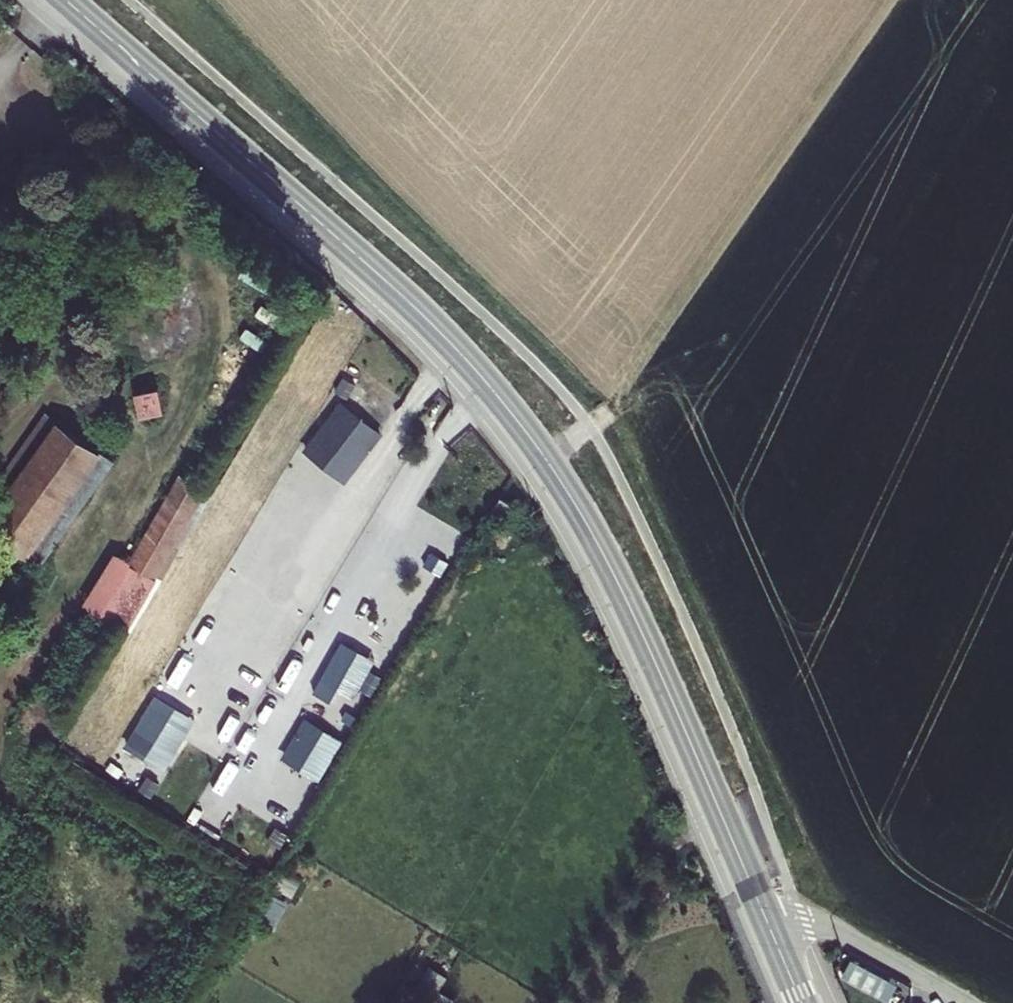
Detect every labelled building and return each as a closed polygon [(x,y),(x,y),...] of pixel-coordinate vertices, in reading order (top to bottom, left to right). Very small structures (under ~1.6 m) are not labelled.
[(167,379),(142,384),(148,409),(172,404),(167,379)] [(51,405),(0,474),(0,524),(44,556),(118,454),(51,405)] [(111,548),(82,597),(127,624),(209,485),(182,469),(128,558),(111,548)] [(265,890),(251,920),(272,930),(286,900),(265,890)]
